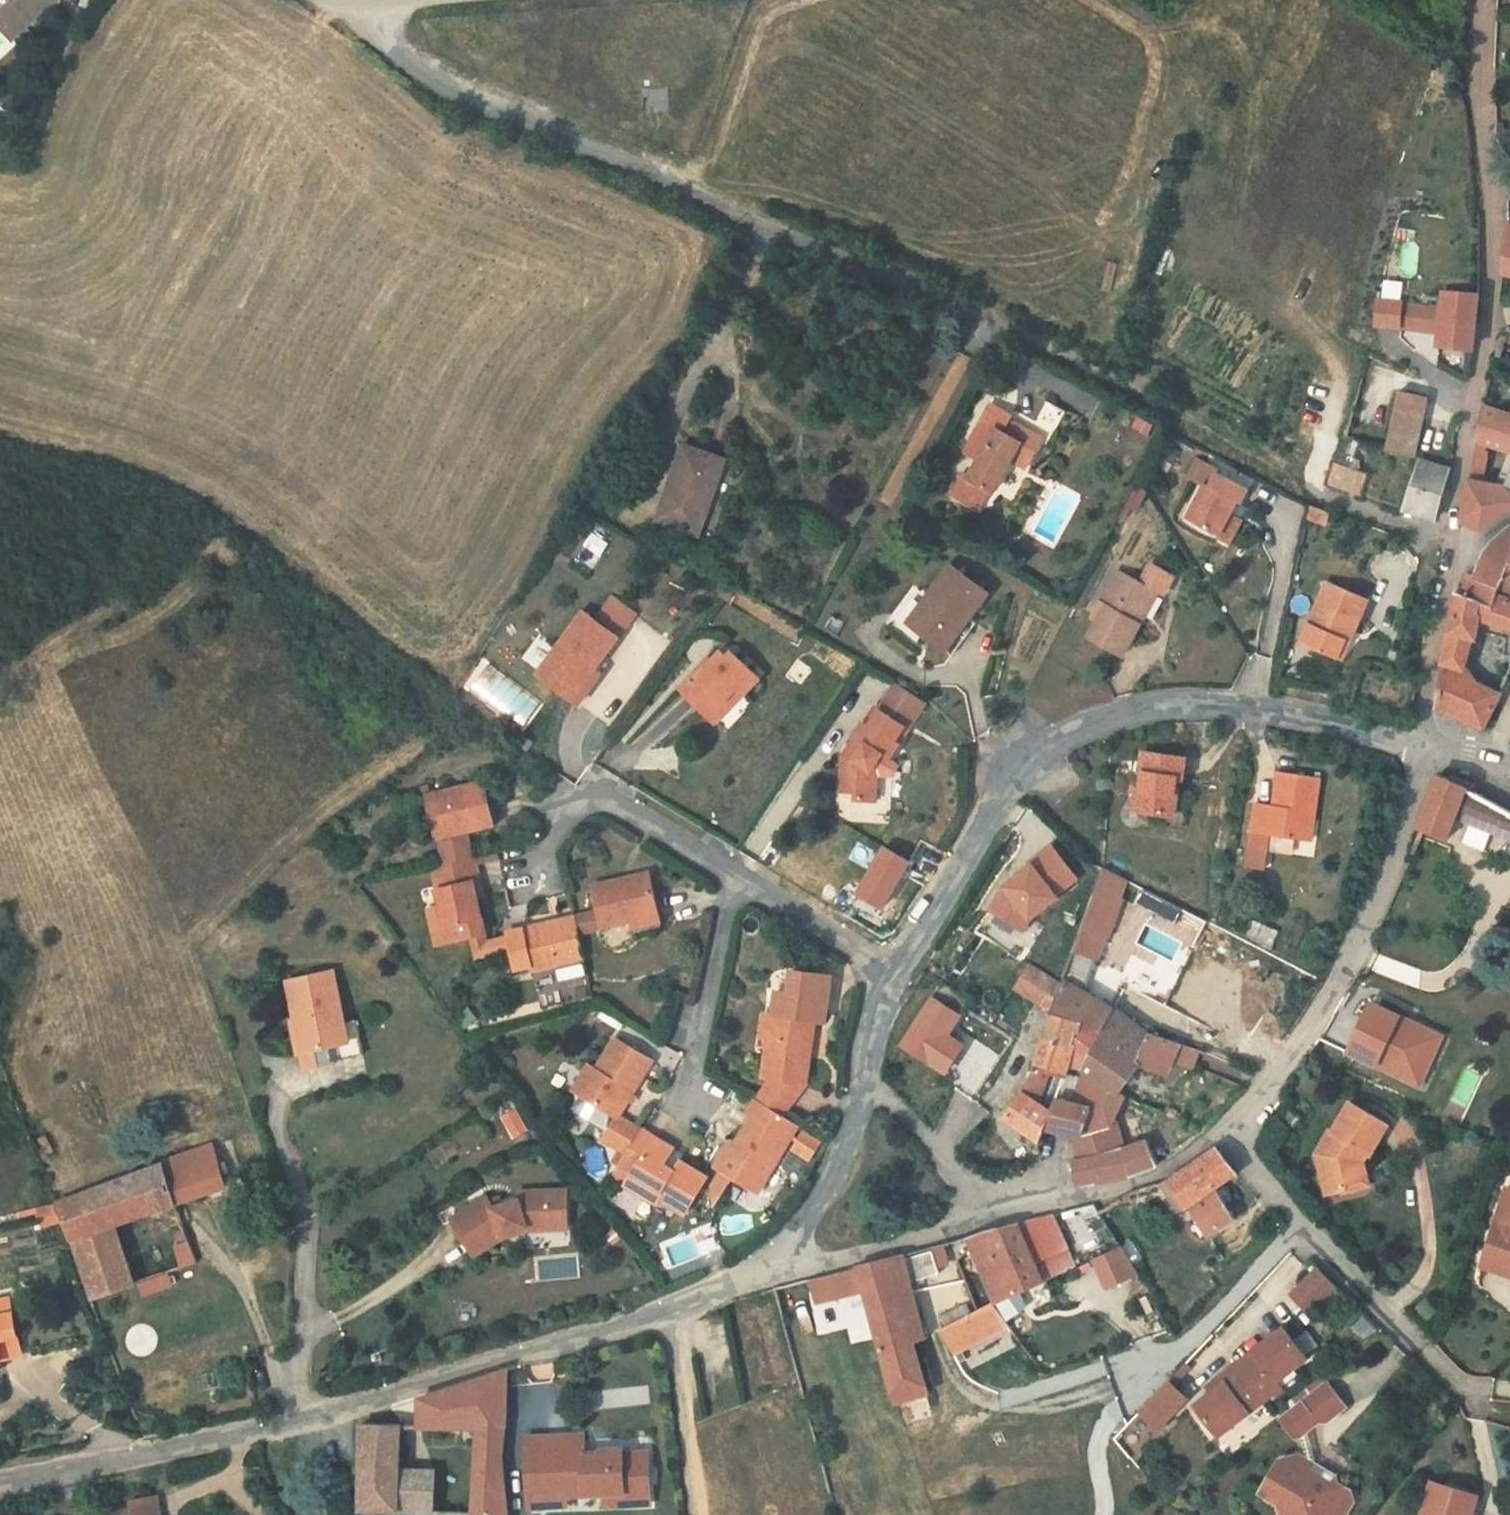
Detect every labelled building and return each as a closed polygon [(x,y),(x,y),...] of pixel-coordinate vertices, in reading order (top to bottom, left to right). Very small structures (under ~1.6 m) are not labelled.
[(11,36),(48,0),(0,0),(0,24),(11,36)] [(648,99),(648,114),(677,118),(678,102),(682,101),(691,95),(696,87),(700,78),(700,70),(698,60),(692,50),(684,43),(676,39),(666,38),(656,39),(647,44),(640,51),(639,53),(635,62),(634,72),(636,83),(641,92),(648,99)] [(1505,204),(1499,256),(1509,259),(1509,205),(1505,204)] [(1466,346),(1468,288),(1436,287),(1434,344),(1466,346)] [(1430,303),(1396,302),(1395,328),(1429,329),(1430,303)] [(994,422),(986,437),(976,455),(995,466),(999,468),(1024,424),(1038,431),(1049,410),(1000,382),(981,415),(994,422)] [(1481,389),(1476,418),(1509,428),(1509,397),(1481,389)] [(1399,392),(1387,442),(1409,446),(1420,397),(1399,392)] [(973,429),(986,437),(994,422),(981,415),(973,429)] [(749,460),(715,444),(700,477),(691,474),(673,511),(714,530),(723,514),(749,460)] [(970,451),(959,470),(984,485),(995,466),(976,455),(970,451)] [(1413,456),(1403,500),(1435,515),(1448,464),(1413,456)] [(1503,473),(1467,463),(1459,506),(1476,513),(1485,507),(1502,495),(1509,488),(1509,456),(1503,473)] [(1363,496),(1370,476),(1351,467),(1333,458),(1325,479),(1363,496)] [(1228,533),(1252,483),(1222,468),(1217,479),(1210,477),(1192,515),(1228,533)] [(1335,516),(1314,507),(1307,527),(1328,536),(1335,516)] [(1469,554),(1509,587),(1509,518),(1501,518),(1486,529),(1471,554),(1469,554)] [(986,574),(955,547),(907,602),(951,638),(979,605),(967,595),(986,574)] [(1185,561),(1161,549),(1149,571),(1158,575),(1174,583),(1185,561)] [(1140,606),(1130,600),(1149,571),(1116,552),(1098,581),(1104,586),(1086,615),(1122,636),(1140,606)] [(1469,554),(1464,555),(1460,576),(1452,576),(1446,609),(1440,644),(1432,692),(1479,714),(1494,677),(1481,671),(1472,648),(1476,626),(1483,629),(1490,605),(1509,612),(1509,587),(1469,554)] [(1149,571),(1130,600),(1140,606),(1158,575),(1149,571)] [(1340,652),(1371,599),(1325,577),(1298,629),(1340,652)] [(617,619),(581,595),(537,658),(569,679),(592,645),(598,649),(617,619)] [(598,649),(592,645),(569,679),(585,690),(607,655),(598,649)] [(765,705),(783,689),(751,653),(740,663),(733,657),(698,687),(727,719),(754,696),(765,705)] [(895,654),(877,684),(908,701),(923,675),(907,660),(895,654)] [(855,728),(852,746),(844,746),(845,771),(864,771),(864,781),(888,780),(885,745),(874,741),(880,729),(889,734),(908,701),(877,684),(873,681),(872,682),(849,724),(855,728)] [(765,705),(754,696),(727,719),(736,730),(765,705)] [(852,746),(855,728),(849,724),(843,733),(844,746),(852,746)] [(1140,749),(1137,775),(1145,775),(1139,811),(1172,815),(1173,797),(1167,797),(1170,779),(1178,779),(1180,755),(1140,749)] [(1502,796),(1426,763),(1411,812),(1440,824),(1451,800),(1509,823),(1509,801),(1502,796)] [(1272,799),(1253,796),(1249,827),(1299,835),(1303,809),(1315,811),(1321,771),(1277,765),(1272,799)] [(429,799),(440,842),(505,826),(494,783),(429,799)] [(1312,837),(1315,811),(1303,809),(1299,835),(1312,837)] [(1500,847),(1509,850),(1509,823),(1500,847)] [(909,841),(883,827),(858,872),(884,886),(909,841)] [(1002,887),(1003,889),(990,909),(1021,930),(1028,919),(1029,919),(1077,880),(1050,848),(1002,887)] [(466,938),(482,933),(497,929),(486,886),(490,882),(484,856),(439,867),(448,906),(453,922),(461,922),(466,938)] [(612,913),(634,909),(673,902),(666,863),(605,875),(609,895),(612,913)] [(1128,884),(1101,874),(1078,936),(1104,946),(1128,884)] [(583,900),(587,918),(612,913),(609,895),(583,900)] [(676,915),(673,902),(634,909),(637,922),(676,915)] [(449,942),(466,938),(461,922),(453,922),(448,906),(439,907),(449,942)] [(537,929),(520,933),(522,939),(525,950),(530,970),(549,965),(553,985),(557,985),(601,976),(587,918),(537,929)] [(497,929),(482,933),(490,959),(501,944),(497,929)] [(501,944),(490,959),(525,950),(522,939),(501,944)] [(1085,983),(1094,948),(1072,939),(1066,958),(1058,984),(1052,1003),(1118,1036),(1137,1045),(1150,1016),(1085,983)] [(1023,967),(1058,984),(1066,958),(1033,943),(1023,967)] [(368,1011),(359,1014),(344,964),(294,979),(306,1024),(317,1066),(379,1049),(368,1011)] [(601,976),(557,985),(561,1003),(606,997),(601,976)] [(811,1094),(817,1095),(825,1027),(834,1029),(840,986),(801,980),(799,997),(778,994),(775,1018),(772,1043),(779,1044),(773,1088),(780,1089),(811,1094)] [(956,1002),(926,985),(911,1013),(899,1032),(904,1036),(928,1050),(956,1002)] [(1118,1036),(1052,1003),(1037,1046),(1028,1077),(1003,1116),(1032,1135),(1052,1122),(1061,1101),(1040,1092),(1051,1069),(1079,1082),(1086,1066),(1102,1073),(1118,1036)] [(1441,1036),(1371,1004),(1348,1054),(1418,1085),(1441,1036)] [(1135,1050),(1155,1058),(1186,1070),(1200,1037),(1150,1016),(1137,1045),(1135,1050)] [(296,1027),(308,1069),(317,1066),(306,1024),(296,1027)] [(1121,1081),(1135,1050),(1137,1045),(1118,1036),(1102,1073),(1121,1081)] [(607,1075),(591,1100),(627,1122),(661,1067),(626,1045),(607,1075)] [(1132,1087),(1142,1091),(1155,1058),(1135,1050),(1121,1081),(1132,1087)] [(1079,1082),(1073,1094),(1090,1101),(1102,1073),(1086,1066),(1079,1082)] [(581,1094),(591,1100),(607,1075),(596,1068),(581,1094)] [(1090,1101),(1076,1132),(1116,1125),(1132,1087),(1121,1081),(1102,1073),(1090,1101)] [(771,1108),(796,1123),(811,1094),(780,1089),(771,1108)] [(1376,1112),(1338,1089),(1320,1118),(1316,1115),(1306,1134),(1317,1141),(1308,1155),(1314,1177),(1331,1171),(1330,1165),(1349,1158),(1345,1143),(1351,1136),(1358,1140),(1376,1112)] [(1066,1091),(1061,1101),(1052,1122),(1076,1132),(1090,1101),(1073,1094),(1066,1091)] [(796,1123),(771,1108),(754,1137),(734,1172),(769,1193),(806,1130),(796,1123)] [(649,1135),(627,1122),(614,1146),(635,1158),(649,1135)] [(1076,1132),(1085,1156),(1125,1144),(1116,1125),(1076,1132)] [(1303,1139),(1308,1155),(1317,1141),(1306,1134),(1303,1139)] [(690,1171),(695,1163),(665,1145),(649,1135),(635,1158),(627,1171),(670,1198),(666,1205),(687,1218),(710,1182),(690,1171)] [(818,1155),(824,1141),(814,1135),(796,1165),(808,1170),(818,1155)] [(1333,1177),(1358,1169),(1351,1136),(1345,1143),(1349,1158),(1330,1165),(1331,1171),(1333,1177)] [(1152,1162),(1144,1139),(1125,1144),(1085,1156),(1075,1162),(1084,1181),(1152,1162)] [(222,1147),(187,1160),(204,1200),(241,1186),(222,1147)] [(1238,1181),(1212,1147),(1166,1178),(1178,1195),(1194,1218),(1202,1234),(1209,1247),(1238,1231),(1219,1197),(1238,1181)] [(75,1204),(108,1297),(154,1280),(135,1228),(190,1206),(174,1165),(75,1204)] [(1497,1177),(1471,1256),(1506,1268),(1509,1259),(1509,1181),(1497,1177)] [(495,1188),(459,1211),(482,1247),(512,1230),(511,1228),(536,1222),(536,1223),(575,1221),(573,1182),(524,1183),(525,1192),(502,1200),(495,1188)] [(1042,1282),(1085,1267),(1065,1202),(1023,1213),(980,1223),(1002,1297),(1042,1282)] [(211,1259),(197,1222),(188,1226),(190,1232),(182,1236),(193,1265),(211,1259)] [(1125,1236),(1096,1248),(1109,1278),(1141,1265),(1125,1236)] [(915,1241),(824,1268),(829,1286),(876,1275),(902,1389),(931,1379),(909,1273),(922,1271),(921,1268),(950,1261),(945,1239),(916,1246),(915,1241)] [(1337,1280),(1320,1262),(1295,1286),(1312,1304),(1337,1280)] [(176,1281),(173,1273),(154,1280),(157,1289),(176,1281)] [(44,1342),(23,1284),(0,1293),(0,1301),(5,1314),(0,1316),(0,1358),(44,1342)] [(998,1299),(947,1318),(955,1344),(1011,1320),(998,1299)] [(848,1331),(848,1302),(816,1302),(816,1331),(848,1331)] [(1286,1321),(1271,1334),(1275,1339),(1291,1327),(1286,1321)] [(1294,1364),(1310,1352),(1291,1327),(1275,1339),(1271,1334),(1240,1357),(1270,1390),(1298,1369),(1294,1364)] [(1225,1426),(1270,1390),(1240,1357),(1225,1369),(1229,1374),(1216,1385),(1202,1396),(1225,1426)] [(1216,1385),(1229,1374),(1225,1369),(1212,1379),(1216,1385)] [(1356,1394),(1336,1369),(1291,1404),(1306,1424),(1312,1419),(1318,1415),(1326,1409),(1338,1408),(1356,1394)] [(483,1504),(484,1514),(512,1514),(508,1482),(507,1370),(423,1396),(422,1422),(476,1406),(480,1460),(483,1504)] [(1173,1372),(1146,1401),(1164,1418),(1191,1390),(1173,1372)] [(1135,1453),(1161,1431),(1146,1413),(1120,1436),(1135,1453)] [(1318,1415),(1312,1419),(1319,1449),(1320,1454),(1329,1459),(1318,1415)] [(402,1421),(364,1421),(357,1503),(431,1503),(431,1493),(433,1471),(398,1471),(402,1421)] [(593,1427),(535,1431),(540,1501),(577,1499),(576,1489),(597,1487),(596,1477),(614,1476),(615,1498),(635,1497),(634,1475),(658,1473),(657,1445),(632,1446),(631,1438),(611,1440),(606,1447),(594,1448),(593,1427)] [(1290,1449),(1270,1481),(1288,1492),(1291,1503),(1311,1514),(1323,1512),(1329,1514),(1348,1514),(1363,1489),(1356,1476),(1344,1469),(1343,1463),(1334,1458),(1329,1459),(1320,1454),(1319,1449),(1310,1444),(1290,1449)] [(1465,1479),(1419,1471),(1411,1514),(1459,1514),(1465,1479)] [(634,1475),(635,1497),(660,1496),(658,1473),(634,1475)] [(431,1493),(431,1503),(458,1493),(459,1483),(431,1493)] [(135,1505),(136,1513),(137,1514),(172,1514),(168,1498),(135,1505)]
